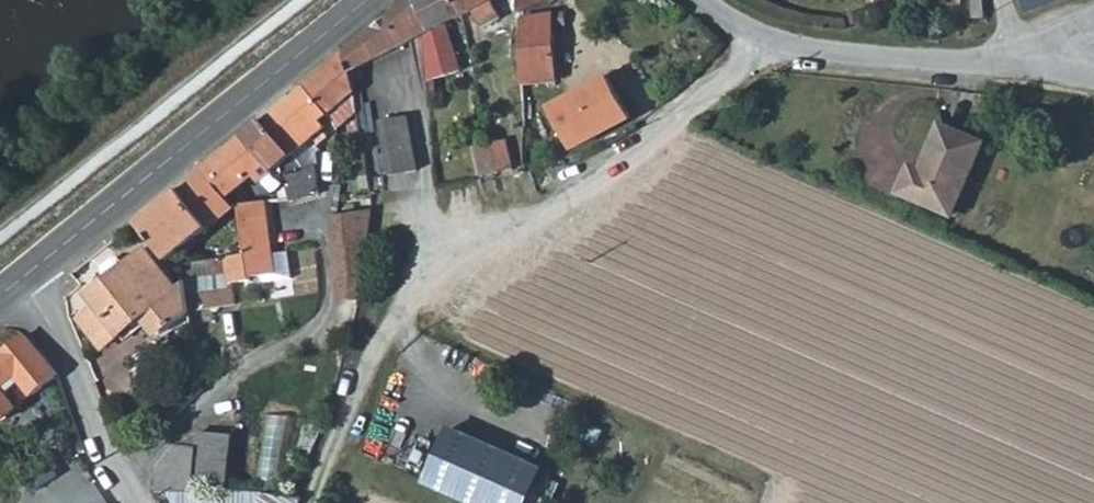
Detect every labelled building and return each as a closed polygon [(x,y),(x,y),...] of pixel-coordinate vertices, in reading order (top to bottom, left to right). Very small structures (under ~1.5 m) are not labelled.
[(413,0),(346,55),(355,86),(364,81),(360,73),(428,36),(434,33),(413,0)] [(465,17),(454,0),(413,0),(434,33),(428,36),(432,85),(465,74),(448,26),(465,17)] [(465,17),(497,0),(454,0),(465,17)] [(523,14),(551,0),(521,0),(523,14)] [(1028,9),(1060,0),(1025,0),(1028,9)] [(554,15),(523,18),(529,87),(558,84),(554,15)] [(327,122),(358,98),(355,86),(346,55),(304,90),(327,122)] [(610,80),(553,109),(574,148),(631,119),(610,80)] [(329,132),(300,93),(278,113),(310,148),(329,132)] [(310,148),(278,113),(263,125),(294,160),(310,148)] [(394,174),(422,171),(415,115),(387,118),(394,174)] [(278,174),(290,164),(294,160),(263,125),(212,168),(235,195),(269,166),(278,174)] [(511,141),(493,146),(499,177),(518,174),(511,141)] [(976,165),(930,144),(910,190),(901,186),(898,192),(954,217),(976,165)] [(484,180),(499,177),(493,146),(476,149),(484,180)] [(294,160),(290,164),(291,172),(319,169),(310,148),(294,160)] [(235,195),(212,168),(206,173),(236,207),(244,206),(235,195)] [(319,169),(291,172),(292,200),(293,204),(322,202),(319,169)] [(197,215),(180,193),(139,225),(168,262),(205,233),(221,263),(250,259),(244,206),(236,207),(206,173),(189,186),(202,212),(197,215)] [(250,259),(221,263),(174,270),(184,285),(194,307),(238,301),(235,273),(253,271),(253,273),(268,272),(277,271),(275,250),(269,203),(244,206),(250,259)] [(373,216),(336,220),(338,246),(370,243),(373,216)] [(370,243),(338,246),(343,299),(364,302),(370,243)] [(294,275),(290,248),(275,250),(277,271),(268,272),(269,279),(294,275)] [(171,332),(195,311),(194,307),(184,285),(177,291),(143,251),(123,269),(117,261),(113,260),(102,270),(101,271),(102,276),(104,280),(107,283),(89,299),(101,313),(85,327),(106,353),(139,325),(152,313),(171,332)] [(139,325),(156,344),(171,332),(152,313),(139,325)] [(0,358),(0,394),(20,376),(37,396),(59,375),(27,336),(0,358)] [(426,485),(467,502),(529,502),(543,471),(449,431),(426,485)] [(165,471),(162,495),(172,495),(232,495),(238,440),(202,440),(200,456),(178,455),(165,471)] [(35,465),(49,481),(60,476),(51,458),(35,465)] [(25,469),(33,488),(49,481),(35,465),(25,469)] [(268,495),(232,495),(172,495),(176,502),(302,502),(295,495),(268,495)]
